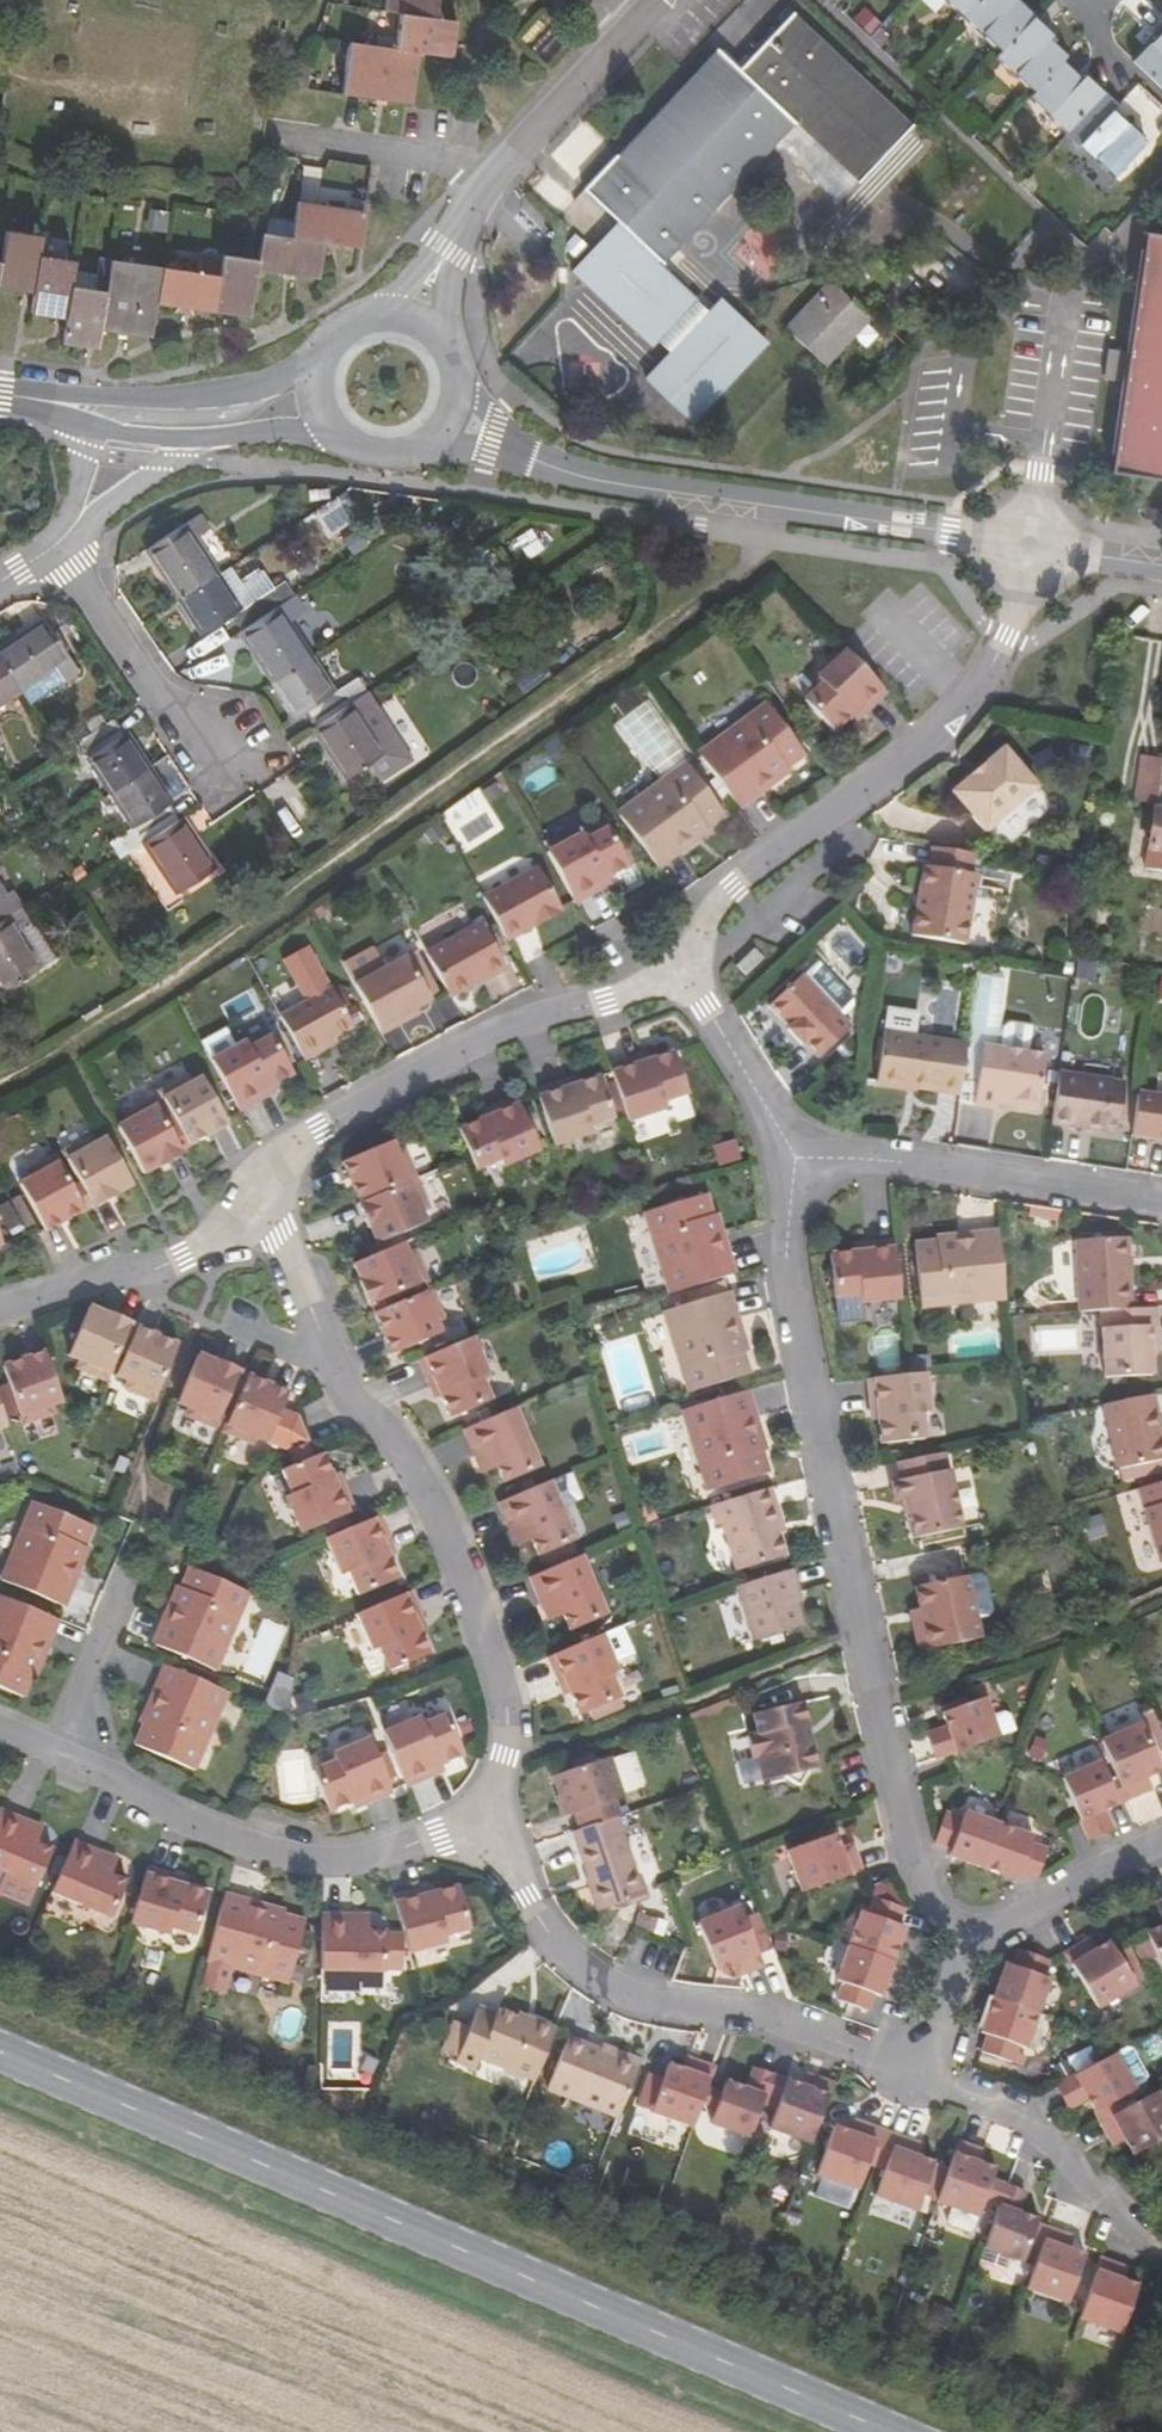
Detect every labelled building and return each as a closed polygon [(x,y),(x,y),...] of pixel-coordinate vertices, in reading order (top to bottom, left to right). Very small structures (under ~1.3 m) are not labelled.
[(349,42),(342,93),(412,104),(420,52),(452,57),(456,21),(435,18),(437,0),(384,0),(383,11),(399,13),(396,38),(379,36),(377,46),(349,42)] [(960,13),(972,0),(946,0),(960,13)] [(960,13),(998,48),(1031,12),(1017,0),(972,0),(960,13)] [(913,124),(793,10),(739,68),(718,48),(584,188),(619,222),(571,271),(650,346),(656,340),(671,354),(646,380),(689,421),(764,343),(721,302),(709,315),(694,300),(655,263),(658,260),(662,264),(776,143),(797,121),(860,181),(913,124)] [(993,53),(1032,89),(1060,59),(1064,54),(1047,38),(1052,32),(1031,12),(998,48),(993,53)] [(1132,61),(1161,89),(1161,21),(1146,38),(1150,42),(1132,61)] [(1028,94),(1066,130),(1103,91),(1085,75),(1084,74),(1080,78),(1060,59),(1032,89),(1028,94)] [(1117,104),(1116,103),(1103,91),(1066,130),(1115,175),(1146,141),(1112,109),(1117,104)] [(860,181),(797,121),(776,143),(839,202),(860,181)] [(268,234),(262,232),(258,259),(222,254),(222,258),(219,276),(197,273),(163,268),(110,260),(108,274),(106,291),(81,287),(70,285),(74,262),(38,256),(41,237),(6,232),(1,263),(0,263),(0,289),(33,295),(30,313),(66,319),(62,344),(97,349),(100,330),(151,337),(157,303),(212,312),(249,317),(257,269),(318,279),(323,242),(358,247),(363,211),(296,201),(293,221),(291,237),(268,234)] [(165,232),(168,214),(149,210),(145,229),(165,232)] [(271,218),(268,234),(291,237),(293,221),(271,218)] [(1114,470),(1161,476),(1161,232),(1144,230),(1114,470)] [(201,255),(197,273),(219,276),(222,258),(201,255)] [(85,270),(81,287),(106,291),(108,274),(85,270)] [(788,330),(829,369),(873,323),(832,284),(788,330)] [(147,548),(180,599),(216,575),(192,539),(208,528),(198,514),(147,548)] [(239,610),(274,587),(263,570),(241,584),(230,566),(216,575),(239,610)] [(284,581),(274,587),(239,610),(216,575),(180,599),(203,634),(231,616),(242,630),(294,596),(284,581)] [(303,609),(294,596),(242,630),(241,631),(273,681),(311,657),(287,620),(303,609)] [(0,649),(0,658),(21,689),(54,667),(64,682),(79,674),(44,620),(0,649)] [(831,731),(849,715),(855,708),(860,714),(884,691),(843,648),(814,675),(818,681),(800,698),(831,731)] [(305,710),(315,725),(368,691),(358,677),(333,692),(311,657),(273,681),(296,716),(305,710)] [(21,689),(0,658),(0,702),(21,689)] [(346,776),(369,763),(384,752),(361,719),(379,708),(368,691),(315,725),(313,727),(346,776)] [(647,699),(618,720),(657,774),(686,753),(647,699)] [(786,767),(803,753),(766,702),(696,753),(737,808),(788,770),(786,767)] [(412,758),(379,708),(361,719),(384,752),(369,763),(379,778),(412,758)] [(854,721),(860,714),(855,708),(849,715),(854,721)] [(124,733),(113,716),(77,740),(110,790),(147,766),(125,732),(124,733)] [(1004,749),(952,793),(985,833),(1037,789),(1004,749)] [(1135,800),(1159,801),(1161,755),(1138,754),(1135,800)] [(656,866),(707,829),(705,826),(723,813),(685,761),(615,811),(656,866)] [(171,802),(147,766),(110,790),(134,826),(118,837),(128,852),(145,842),(179,819),(169,804),(171,802)] [(260,814),(256,807),(247,813),(251,819),(260,814)] [(1150,848),(1147,870),(1161,872),(1161,811),(1155,810),(1150,848)] [(214,867),(182,817),(179,819),(145,842),(177,892),(214,867)] [(581,830),(544,849),(573,900),(600,885),(597,879),(606,875),(627,864),(607,825),(584,837),(581,830)] [(974,854),(933,847),(930,867),(924,866),(912,936),(965,945),(977,875),(971,874),(974,854)] [(538,867),(483,898),(507,941),(562,910),(538,867)] [(609,881),(606,875),(597,879),(600,885),(609,881)] [(5,896),(0,899),(0,907),(5,915),(14,910),(5,896)] [(54,957),(21,905),(14,910),(5,915),(38,966),(54,957)] [(38,966),(5,915),(0,919),(0,988),(1,989),(38,966)] [(480,923),(426,953),(450,996),(504,966),(480,923)] [(304,1061),(321,1051),(317,1045),(331,1037),(350,1027),(330,989),(329,990),(306,948),(282,961),(305,1003),(279,1017),(304,1061)] [(353,984),(380,1033),(404,1020),(401,1015),(413,1009),(430,999),(406,955),(353,984)] [(819,1059),(852,1028),(802,975),(769,1006),(790,1028),(788,1030),(802,1046),(805,1044),(819,1059)] [(974,1040),(1003,1042),(1006,977),(977,975),(974,1040)] [(413,1009),(401,1015),(404,1020),(416,1014),(413,1009)] [(878,1083),(960,1095),(968,1044),(913,1037),(917,1013),(888,1009),(878,1083)] [(222,1022),(197,1035),(207,1054),(231,1041),(222,1022)] [(207,1054),(234,1105),(261,1090),(258,1084),(267,1080),(289,1069),(268,1030),(246,1042),(242,1035),(231,1041),(207,1054)] [(317,1045),(321,1051),(335,1043),(331,1037),(317,1045)] [(1014,1099),(1019,1105),(1039,1108),(1046,1055),(983,1046),(968,1044),(960,1095),(960,1102),(975,1104),(975,1106),(999,1109),(999,1103),(1000,1097),(1014,1099)] [(688,1093),(674,1052),(641,1064),(639,1057),(610,1067),(628,1122),(666,1109),(663,1102),(688,1093)] [(182,1070),(155,1085),(174,1120),(180,1131),(185,1140),(221,1120),(220,1118),(209,1098),(195,1072),(186,1077),(182,1070)] [(1112,1080),(1060,1072),(1053,1124),(1105,1131),(1118,1132),(1125,1082),(1112,1080)] [(600,1077),(577,1085),(567,1088),(565,1082),(537,1091),(555,1146),(592,1134),(590,1127),(614,1118),(600,1077)] [(575,1078),(565,1082),(567,1088),(577,1085),(575,1078)] [(258,1084),(261,1090),(270,1085),(267,1080),(258,1084)] [(166,1124),(149,1093),(147,1090),(121,1105),(123,1108),(121,1109),(111,1115),(139,1165),(149,1160),(150,1161),(178,1145),(177,1144),(185,1140),(180,1131),(174,1120),(166,1124)] [(1138,1092),(1132,1135),(1161,1140),(1161,1095),(1138,1092)] [(1000,1097),(999,1103),(1019,1105),(1014,1099),(1000,1097)] [(458,1130),(476,1170),(500,1160),(503,1167),(539,1151),(516,1098),(488,1111),(490,1117),(481,1121),(458,1130)] [(490,1117),(488,1111),(478,1115),(481,1121),(490,1117)] [(79,1203),(88,1198),(89,1201),(112,1188),(111,1185),(126,1176),(102,1131),(91,1137),(88,1129),(59,1145),(77,1178),(68,1183),(79,1203)] [(342,1165),(359,1204),(415,1181),(403,1153),(396,1156),(390,1144),(342,1165)] [(68,1183),(49,1148),(22,1163),(26,1170),(14,1176),(41,1224),(79,1203),(68,1183)] [(427,1209),(415,1181),(359,1204),(356,1205),(366,1228),(369,1229),(376,1245),(378,1245),(381,1252),(398,1245),(394,1238),(422,1225),(418,1214),(427,1209)] [(740,1273),(721,1212),(717,1213),(710,1191),(648,1211),(673,1293),(740,1273)] [(1000,1230),(938,1237),(938,1241),(917,1243),(924,1306),(1007,1297),(1001,1254),(1000,1230)] [(1102,1310),(1132,1309),(1127,1237),(1077,1240),(1081,1312),(1102,1310)] [(406,1256),(401,1243),(398,1245),(381,1252),(353,1264),(360,1282),(359,1284),(368,1306),(372,1306),(375,1314),(394,1306),(391,1298),(426,1282),(414,1252),(406,1256)] [(857,1255),(834,1256),(838,1299),(863,1297),(863,1304),(902,1301),(898,1245),(868,1247),(868,1254),(857,1255)] [(442,1319),(430,1290),(394,1306),(375,1314),(372,1315),(390,1356),(441,1335),(435,1322),(442,1319)] [(750,1354),(754,1353),(735,1292),(669,1312),(694,1395),(756,1375),(750,1354)] [(1105,1380),(1152,1375),(1151,1353),(1151,1344),(1158,1344),(1157,1307),(1132,1309),(1102,1310),(1105,1380)] [(96,1381),(120,1322),(96,1312),(94,1316),(78,1309),(59,1356),(70,1361),(66,1368),(96,1381)] [(174,1347),(128,1328),(119,1349),(127,1352),(115,1381),(126,1386),(123,1394),(150,1405),(174,1347)] [(419,1361),(431,1390),(438,1387),(440,1392),(442,1397),(451,1418),(490,1401),(481,1379),(488,1376),(473,1338),(419,1361)] [(44,1352),(2,1367),(23,1425),(52,1415),(50,1408),(62,1403),(44,1352)] [(239,1399),(248,1379),(239,1375),(240,1372),(216,1362),(214,1365),(198,1359),(178,1405),(189,1410),(185,1418),(215,1430),(230,1396),(239,1399)] [(925,1373),(868,1379),(871,1410),(879,1409),(880,1420),(882,1444),(925,1439),(922,1409),(929,1409),(925,1373)] [(284,1399),(286,1393),(249,1377),(248,1379),(239,1399),(224,1434),(251,1446),(255,1439),(286,1452),(304,1444),(293,1419),(278,1413),(284,1399)] [(436,1401),(442,1397),(440,1392),(438,1387),(431,1390),(436,1401)] [(769,1451),(773,1450),(754,1389),(687,1409),(714,1492),(776,1472),(769,1451)] [(1119,1470),(1161,1461),(1161,1440),(1160,1429),(1161,1429),(1161,1401),(1160,1393),(1106,1404),(1119,1470)] [(541,1470),(515,1408),(463,1431),(479,1465),(485,1463),(488,1471),(498,1467),(505,1485),(541,1470)] [(879,1409),(871,1410),(872,1421),(880,1420),(879,1409)] [(351,1510),(339,1481),(332,1484),(329,1477),(319,1454),(310,1458),(304,1444),(286,1452),(292,1465),(279,1471),(289,1496),(283,1499),(298,1533),(351,1510)] [(894,1501),(900,1500),(905,1499),(909,1514),(914,1537),(961,1525),(950,1471),(946,1472),(942,1454),(894,1464),(899,1481),(890,1483),(894,1501)] [(482,1473),(488,1471),(485,1463),(479,1465),(482,1473)] [(583,1500),(572,1473),(499,1503),(513,1538),(519,1536),(523,1544),(531,1540),(538,1557),(575,1541),(561,1509),(583,1500)] [(335,1474),(329,1477),(332,1484),(339,1481),(335,1474)] [(1161,1560),(1161,1482),(1124,1493),(1145,1565),(1161,1560)] [(721,1525),(733,1572),(782,1557),(773,1525),(779,1524),(770,1488),(710,1507),(715,1526),(721,1525)] [(904,1516),(909,1514),(905,1499),(900,1500),(904,1516)] [(91,1526),(34,1502),(1,1577),(64,1604),(90,1543),(86,1540),(91,1526)] [(382,1546),(388,1544),(376,1516),(322,1539),(337,1575),(344,1571),(354,1595),(395,1578),(386,1556),(382,1546)] [(517,1546),(523,1544),(519,1536),(513,1538),(517,1546)] [(392,1554),(388,1544),(382,1546),(386,1556),(392,1554)] [(550,1612),(553,1620),(565,1615),(572,1631),(606,1616),(581,1556),(530,1578),(546,1614),(550,1612)] [(182,1587),(179,1585),(154,1644),(217,1671),(249,1594),(190,1569),(182,1587)] [(792,1570),(737,1586),(736,1586),(752,1641),(800,1626),(794,1603),(801,1603),(792,1570)] [(981,1572),(916,1587),(921,1608),(912,1610),(921,1650),(981,1636),(976,1615),(990,1613),(994,1607),(987,1576),(981,1572)] [(426,1654),(416,1630),(413,1624),(420,1620),(407,1592),(354,1614),(368,1650),(376,1647),(385,1671),(426,1654)] [(58,1620),(0,1595),(0,1687),(20,1696),(27,1679),(31,1682),(58,1620)] [(423,1627),(420,1620),(413,1624),(416,1630),(423,1627)] [(548,1658),(560,1685),(566,1683),(571,1693),(581,1717),(623,1699),(613,1673),(619,1671),(604,1634),(548,1658)] [(195,1769),(228,1693),(166,1666),(142,1723),(147,1726),(138,1745),(195,1769)] [(564,1695),(571,1693),(566,1683),(560,1685),(564,1695)] [(928,1733),(937,1758),(1000,1736),(986,1697),(969,1703),(955,1707),(943,1710),(948,1726),(928,1733)] [(954,1701),(955,1707),(969,1703),(967,1697),(954,1701)] [(766,1781),(787,1776),(801,1787),(810,1769),(819,1767),(803,1699),(756,1713),(760,1732),(750,1735),(755,1757),(761,1756),(766,1781)] [(404,1782),(432,1770),(430,1764),(439,1760),(461,1749),(444,1710),(421,1720),(418,1713),(381,1729),(404,1782)] [(1145,1792),(1139,1781),(1148,1777),(1161,1771),(1161,1769),(1142,1723),(1102,1740),(1116,1773),(1128,1799),(1145,1792)] [(328,1807),(350,1798),(360,1795),(362,1801),(391,1788),(368,1735),(330,1751),(333,1758),(311,1767),(328,1807)] [(592,1757),(571,1764),(573,1770),(594,1763),(592,1757)] [(581,1830),(617,1818),(620,1816),(615,1800),(623,1797),(610,1758),(594,1763),(573,1770),(553,1777),(567,1817),(575,1814),(581,1830)] [(441,1766),(439,1760),(430,1764),(432,1770),(441,1766)] [(1107,1808),(1119,1803),(1108,1777),(1101,1761),(1064,1777),(1091,1838),(1115,1828),(1107,1808)] [(1116,1773),(1108,1777),(1119,1803),(1128,1799),(1116,1773)] [(1153,1789),(1148,1777),(1139,1781),(1145,1792),(1153,1789)] [(353,1805),(362,1801),(360,1795),(350,1798),(353,1805)] [(950,1855),(985,1867),(1001,1824),(966,1811),(964,1819),(947,1813),(936,1842),(953,1847),(950,1855)] [(33,1827),(0,1812),(0,1872),(4,1874),(0,1884),(0,1895),(28,1907),(53,1852),(36,1844),(39,1836),(31,1832),(33,1827)] [(617,1818),(581,1830),(574,1832),(601,1911),(646,1896),(643,1887),(641,1888),(617,1818)] [(1022,1873),(1039,1879),(1050,1850),(1032,1843),(1034,1836),(1001,1824),(985,1867),(1020,1880),(1022,1873)] [(41,1830),(33,1827),(31,1832),(39,1836),(41,1830)] [(864,1871),(857,1854),(845,1858),(842,1849),(836,1833),(788,1850),(804,1892),(864,1871)] [(112,1874),(115,1865),(106,1861),(108,1857),(72,1842),(51,1892),(112,1917),(127,1881),(112,1874)] [(854,1845),(842,1849),(845,1858),(857,1854),(854,1845)] [(117,1861),(108,1857),(106,1861),(115,1865),(117,1861)] [(209,1895),(184,1887),(174,1884),(176,1877),(147,1869),(130,1925),(168,1936),(169,1931),(195,1938),(209,1895)] [(185,1880),(176,1877),(174,1884),(184,1887),(185,1880)] [(431,1884),(421,1887),(423,1894),(432,1891),(431,1884)] [(456,1885),(432,1891),(423,1894),(421,1887),(392,1894),(407,1951),(445,1941),(444,1933),(468,1926),(456,1885)] [(286,1910),(225,1894),(200,1985),(221,1991),(228,1966),(289,1983),(292,1974),(294,1967),(296,1957),(306,1921),(285,1915),(286,1910)] [(862,1911),(849,1946),(894,1962),(906,1928),(900,1925),(906,1909),(875,1897),(869,1913),(862,1911)] [(717,1971),(733,1965),(741,1962),(745,1974),(764,1967),(741,1907),(700,1922),(717,1971)] [(368,1929),(368,1919),(360,1919),(360,1916),(322,1915),(321,1970),(385,1970),(386,1930),(368,1929)] [(666,1930),(649,1923),(645,1934),(661,1941),(666,1930)] [(1146,1934),(1161,1969),(1161,1927),(1146,1934)] [(1088,1939),(1081,1943),(1088,1955),(1096,1950),(1088,1939)] [(1088,1955),(1081,1943),(1065,1953),(1098,2008),(1136,1986),(1110,1942),(1096,1950),(1088,1955)] [(882,1996),(894,1962),(849,1946),(837,1981),(844,1983),(838,2002),(868,2012),(875,1993),(882,1996)] [(1007,1963),(994,1998),(1040,2014),(1052,1980),(1045,1977),(1050,1960),(1020,1949),(1014,1966),(1007,1963)] [(296,1957),(294,1967),(292,1974),(303,1978),(308,1960),(296,1957)] [(738,1977),(745,1974),(741,1962),(733,1965),(738,1977)] [(1027,2050),(1040,2014),(994,1998),(982,2033),(989,2035),(983,2052),(1014,2063),(1020,2047),(1027,2050)] [(535,2082),(556,2031),(534,2021),(532,2027),(499,2013),(498,2016),(480,2009),(472,2029),(459,2060),(457,2064),(475,2071),(480,2059),(535,2082)] [(472,2029),(458,2023),(445,2054),(459,2060),(472,2029)] [(618,2119),(637,2072),(601,2057),(603,2051),(569,2038),(548,2090),(618,2119)] [(1096,2110),(1119,2099),(1135,2089),(1151,2079),(1132,2044),(1115,2053),(1105,2058),(1058,2085),(1071,2108),(1089,2099),(1096,2110)] [(688,2058),(683,2071),(693,2074),(697,2061),(688,2058)] [(693,2074),(683,2071),(667,2065),(651,2113),(693,2129),(701,2106),(707,2089),(714,2067),(697,2061),(693,2074)] [(727,2082),(722,2095),(716,2111),(711,2124),(749,2138),(766,2092),(772,2075),(754,2068),(747,2089),(727,2082)] [(808,2074),(803,2086),(813,2090),(817,2077),(808,2074)] [(786,2080),(772,2075),(766,2092),(780,2098),(786,2080)] [(833,2083),(817,2077),(813,2090),(803,2086),(786,2080),(780,2098),(770,2128),(812,2144),(833,2083)] [(722,2095),(707,2089),(701,2106),(716,2111),(722,2095)] [(1127,2140),(1136,2154),(1161,2139),(1161,2099),(1157,2090),(1142,2099),(1125,2108),(1102,2122),(1101,2122),(1111,2138),(1124,2132),(1127,2140)] [(1096,2110),(1102,2122),(1125,2108),(1119,2099),(1096,2110)] [(855,2120),(850,2132),(859,2136),(864,2123),(855,2120)] [(890,2133),(864,2123),(859,2136),(850,2132),(835,2127),(818,2175),(859,2189),(867,2166),(877,2169),(890,2133)] [(1115,2146),(1127,2140),(1124,2132),(1111,2138),(1115,2146)] [(912,2155),(916,2142),(890,2133),(877,2169),(885,2172),(876,2197),(918,2211),(935,2164),(921,2158),(912,2155)] [(925,2146),(916,2142),(912,2155),(921,2158),(925,2146)] [(980,2218),(988,2197),(994,2180),(998,2170),(983,2165),(975,2162),(979,2149),(960,2142),(939,2202),(953,2208),(980,2218)] [(987,2152),(979,2149),(975,2162),(983,2165),(987,2152)] [(1008,2186),(994,2180),(988,2197),(1002,2203),(1008,2186)] [(1050,2227),(1038,2222),(1019,2216),(1027,2192),(1008,2186),(1002,2203),(986,2249),(1024,2263),(1029,2250),(1040,2254),(1050,2227)] [(976,2231),(980,2218),(953,2208),(948,2220),(951,2227),(970,2233),(976,2231)] [(1029,2287),(1071,2302),(1088,2254),(1072,2248),(1063,2245),(1067,2233),(1050,2227),(1040,2254),(1029,2287)] [(1077,2236),(1067,2233),(1063,2245),(1072,2248),(1077,2236)] [(1139,2287),(1125,2282),(1115,2278),(1120,2266),(1103,2259),(1080,2320),(1123,2335),(1139,2287)] [(1129,2269),(1120,2266),(1115,2278),(1125,2282),(1129,2269)]
